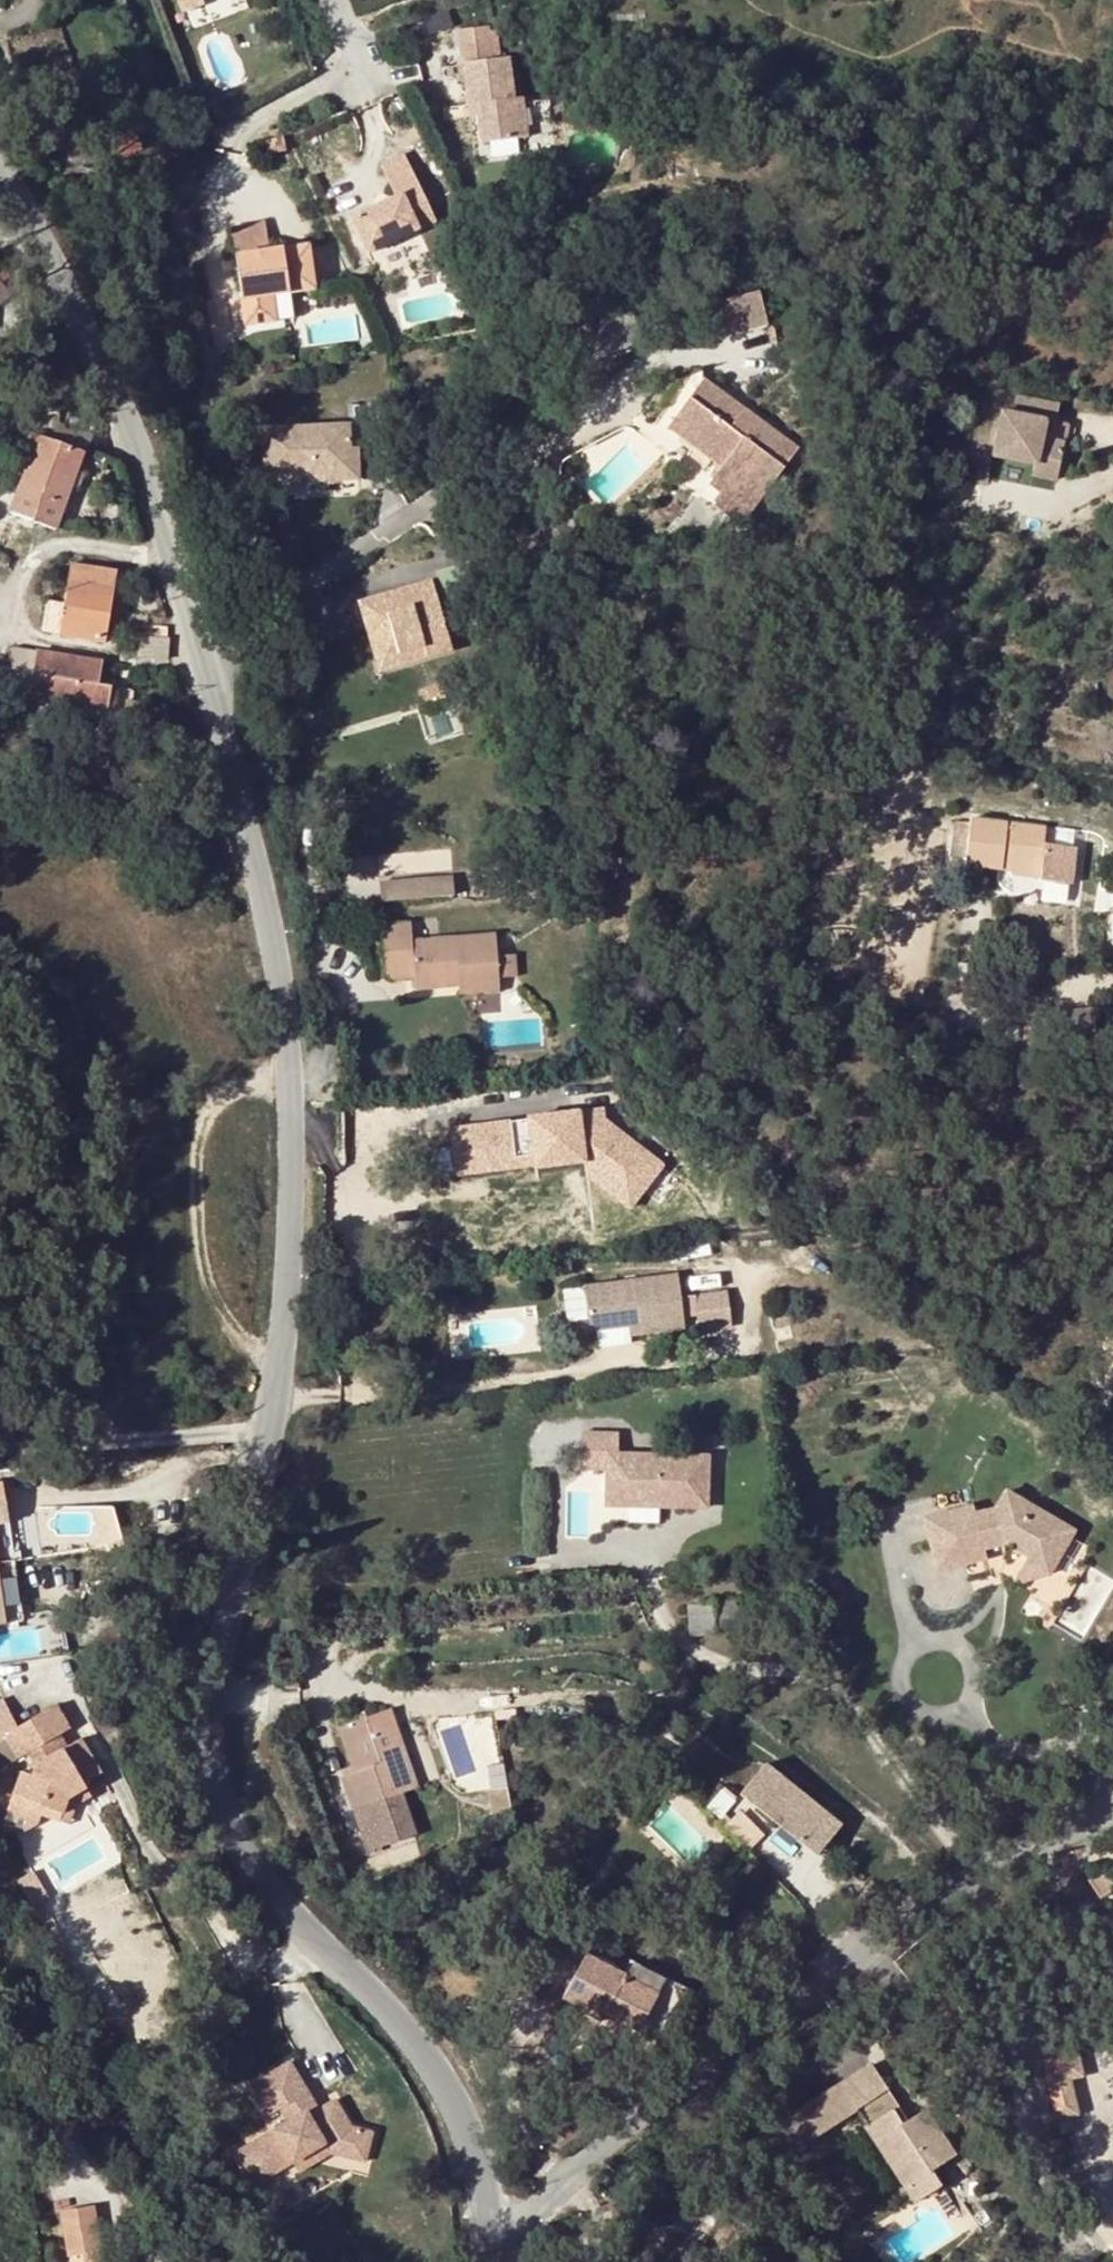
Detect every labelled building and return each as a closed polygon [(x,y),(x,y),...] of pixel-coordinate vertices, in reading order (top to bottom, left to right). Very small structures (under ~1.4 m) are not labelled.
[(183,12),(204,4),(203,0),(179,0),(183,12)] [(479,23),(449,29),(465,107),(473,105),(480,142),(524,134),(517,95),(508,96),(500,54),(485,57),(479,23)] [(110,140),(114,155),(141,148),(137,133),(110,140)] [(284,135),(267,141),(271,156),(289,150),(284,135)] [(418,231),(411,218),(431,208),(406,155),(382,166),(396,197),(351,217),(369,254),(418,231)] [(411,218),(418,231),(437,222),(431,208),(411,218)] [(244,269),(236,270),(244,322),(273,319),(270,291),(313,286),(308,243),(258,249),(258,255),(243,256),(244,269)] [(757,292),(715,303),(724,335),(765,325),(757,292)] [(774,327),(765,330),(768,343),(777,342),(774,327)] [(503,349),(495,349),(495,359),(502,360),(503,349)] [(720,466),(708,483),(723,494),(749,513),(796,447),(702,379),(667,428),(720,466)] [(1044,409),(999,403),(997,420),(986,419),(979,465),(1020,471),(1019,482),(1046,486),(1052,448),(1027,444),(1030,426),(1041,428),(1044,409)] [(306,470),(345,468),(342,445),(341,422),(258,428),(261,474),(306,470)] [(0,457),(0,468),(23,477),(10,513),(56,530),(84,453),(15,428),(4,458),(0,457)] [(342,445),(345,468),(306,470),(307,479),(354,476),(352,444),(342,445)] [(715,505),(741,524),(749,513),(723,494),(715,505)] [(6,568),(8,553),(0,552),(0,567),(6,568)] [(107,642),(119,574),(73,565),(64,604),(49,602),(44,631),(107,642)] [(349,614),(350,622),(341,623),(344,643),(369,641),(370,651),(393,649),(394,660),(422,657),(413,586),(337,594),(340,614),(349,614)] [(349,614),(340,614),(341,623),(350,622),(349,614)] [(138,654),(138,659),(169,660),(169,639),(140,638),(138,654)] [(369,641),(344,643),(347,666),(394,660),(393,649),(370,651),(369,641)] [(102,662),(13,648),(10,668),(6,696),(108,712),(112,687),(99,685),(102,662)] [(6,696),(10,668),(0,667),(0,695),(6,696)] [(1041,849),(1044,830),(968,821),(962,867),(1009,872),(1009,868),(1038,870),(1037,880),(1037,885),(1068,889),(1073,853),(1041,849)] [(1045,825),(1044,839),(1073,842),(1074,827),(1045,825)] [(1038,870),(1009,868),(1009,872),(1009,876),(1037,880),(1038,870)] [(458,875),(384,881),(386,899),(459,893),(458,875)] [(460,986),(459,979),(499,976),(498,955),(496,932),(413,938),(411,921),(383,923),(388,980),(416,978),(417,989),(460,986)] [(499,976),(519,974),(517,954),(498,955),(499,976)] [(501,991),(499,976),(459,979),(460,986),(461,994),(501,991)] [(523,1060),(513,1061),(513,1069),(524,1068),(523,1060)] [(596,1108),(447,1128),(453,1177),(506,1170),(504,1154),(537,1149),(539,1166),(573,1161),(573,1166),(626,1207),(658,1164),(597,1117),(596,1108)] [(537,1149),(504,1154),(506,1170),(539,1166),(537,1149)] [(718,1291),(674,1297),(672,1276),(578,1287),(584,1332),(617,1329),(617,1319),(629,1318),(631,1334),(676,1330),(676,1317),(689,1315),(691,1333),(723,1330),(718,1291)] [(618,1336),(631,1334),(629,1318),(617,1319),(617,1329),(618,1336)] [(668,1496),(696,1497),(697,1503),(745,1505),(746,1454),(657,1451),(658,1430),(620,1430),(620,1466),(646,1466),(645,1502),(668,1502),(668,1496)] [(9,1524),(4,1483),(0,1483),(0,1525),(9,1524)] [(1009,1563),(1031,1574),(1053,1533),(990,1499),(981,1515),(965,1520),(963,1513),(920,1525),(933,1573),(977,1560),(974,1550),(990,1546),(1011,1558),(1009,1563)] [(15,1561),(9,1524),(0,1525),(0,1563),(15,1561)] [(24,1622),(15,1561),(0,1563),(0,1590),(5,1624),(24,1622)] [(1008,1584),(1031,1574),(1009,1563),(1000,1580),(1008,1584)] [(691,1629),(691,1637),(702,1636),(717,1636),(716,1629),(743,1628),(742,1602),(690,1605),(691,1629)] [(78,1740),(59,1752),(52,1740),(70,1729),(57,1708),(20,1728),(4,1702),(0,1704),(0,1768),(1,1769),(28,1754),(34,1765),(30,1776),(20,1773),(10,1804),(40,1814),(60,1822),(69,1799),(86,1790),(82,1785),(99,1775),(78,1740)] [(403,1758),(393,1729),(398,1727),(391,1708),(341,1727),(357,1771),(345,1775),(356,1808),(402,1792),(392,1762),(403,1758)] [(423,1719),(398,1727),(407,1755),(432,1747),(423,1719)] [(447,1724),(451,1775),(500,1772),(497,1721),(447,1724)] [(419,1787),(407,1755),(398,1727),(393,1729),(403,1758),(392,1762),(402,1792),(419,1787)] [(805,1849),(829,1819),(767,1770),(743,1801),(805,1849)] [(751,1843),(767,1826),(730,1789),(713,1806),(751,1843)] [(69,1799),(60,1822),(69,1825),(76,1806),(90,1798),(86,1790),(69,1799)] [(10,1804),(8,1814),(37,1825),(40,1814),(10,1804)] [(820,1861),(844,1831),(829,1819),(805,1849),(820,1861)] [(592,2006),(608,2014),(640,2031),(658,1995),(625,1977),(628,1973),(586,1953),(564,1998),(589,2011),(592,2006)] [(628,1973),(625,1977),(658,1995),(678,2006),(688,1988),(634,1961),(628,1973)] [(587,2014),(604,2022),(608,2014),(592,2006),(589,2011),(587,2014)] [(1077,2046),(1049,2065),(1083,2115),(1101,2103),(1080,2073),(1091,2066),(1077,2046)] [(875,2057),(789,2120),(809,2146),(865,2105),(921,2182),(943,2167),(965,2152),(933,2106),(911,2121),(903,2110),(909,2105),(875,2057)] [(327,2097),(310,2107),(302,2112),(294,2099),(303,2094),(285,2063),(246,2085),(264,2116),(275,2110),(283,2123),(233,2152),(252,2184),(288,2163),(320,2144),(326,2154),(361,2161),(368,2131),(345,2127),(327,2097)] [(294,2099),(302,2112),(310,2107),(303,2094),(294,2099)] [(294,2173),(326,2154),(320,2144),(288,2163),(294,2173)] [(931,2195),(952,2180),(943,2167),(921,2182),(931,2195)] [(63,2228),(65,2244),(108,2236),(104,2219),(63,2228)] [(108,2236),(65,2244),(68,2256),(83,2254),(85,2261),(114,2261),(108,2236)]
